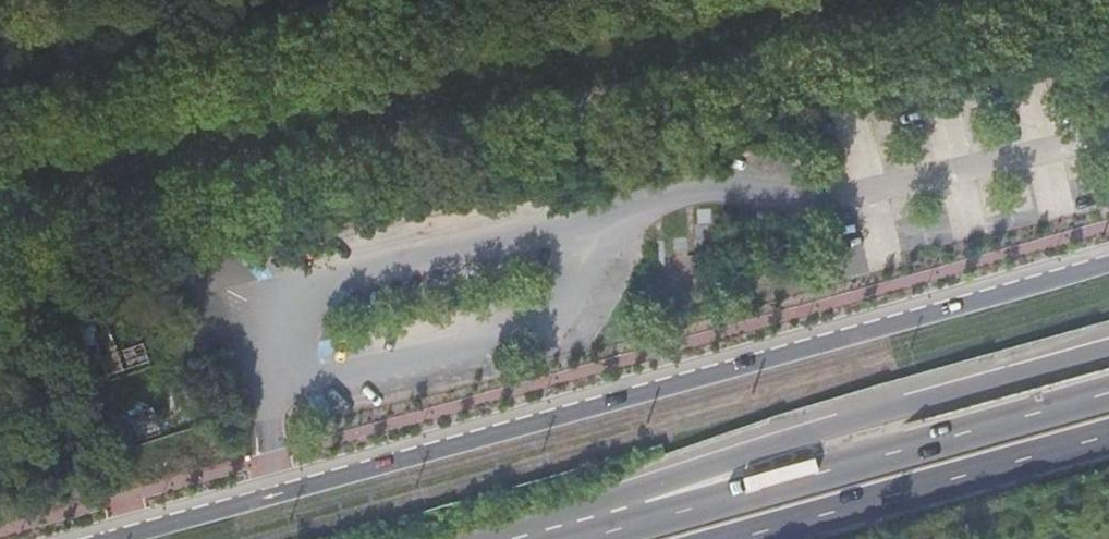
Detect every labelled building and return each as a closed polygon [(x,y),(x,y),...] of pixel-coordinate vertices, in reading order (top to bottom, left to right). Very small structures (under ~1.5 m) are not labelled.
[(92,308),(65,315),(86,383),(109,376),(126,371),(114,327),(108,329),(106,323),(97,325),(92,308)] [(117,320),(106,323),(108,329),(114,327),(126,371),(131,369),(126,350),(117,320)] [(147,344),(126,350),(131,369),(152,363),(147,344)] [(138,413),(115,420),(121,446),(161,434),(156,415),(140,420),(138,413)]
